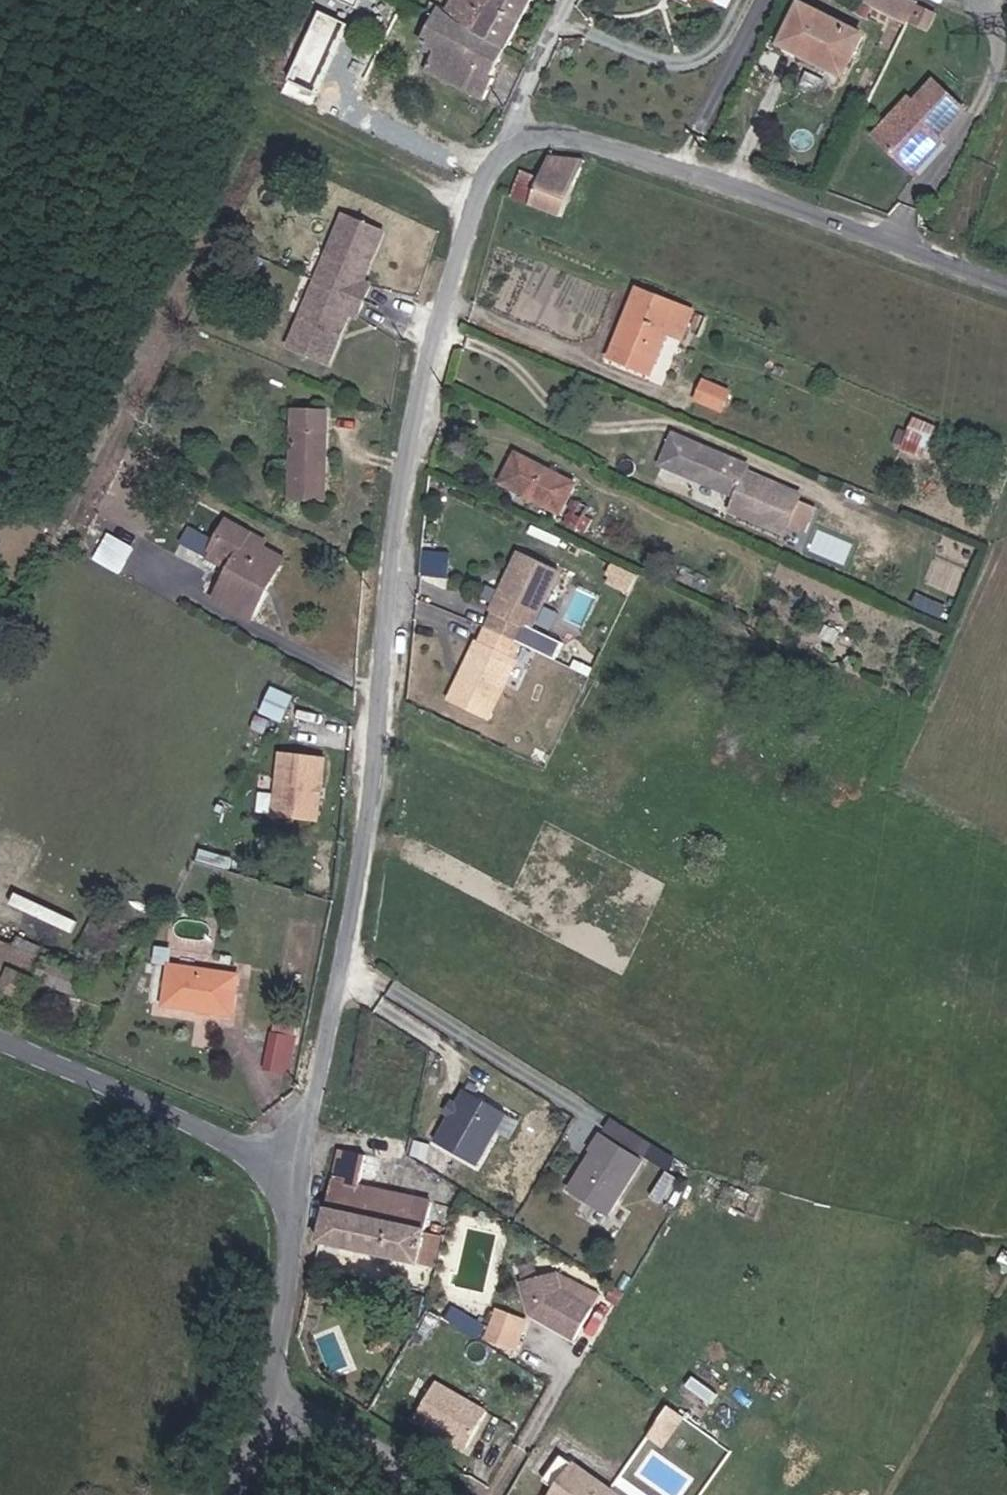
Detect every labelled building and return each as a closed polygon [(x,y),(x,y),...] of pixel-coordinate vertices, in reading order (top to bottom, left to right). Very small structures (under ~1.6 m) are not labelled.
[(442,16),(473,33),(491,0),(451,0),(442,16)] [(506,51),(533,0),(491,0),(473,33),(506,51)] [(696,8),(700,0),(679,0),(696,8)] [(866,1),(908,22),(909,21),(919,2),(919,0),(867,0),(866,1)] [(923,4),(919,2),(909,21),(913,23),(923,4)] [(928,30),(937,11),(923,4),(913,23),(928,30)] [(844,78),(866,35),(802,5),(780,47),(844,78)] [(324,6),(287,80),(316,94),(353,21),(324,6)] [(438,13),(437,16),(421,48),(436,56),(428,74),(485,103),(495,82),(490,79),(506,51),(473,33),(442,16),(438,13)] [(870,129),(901,160),(932,131),(936,135),(959,111),(929,81),(905,103),(901,99),(870,129)] [(932,131),(901,160),(909,170),(941,140),(936,135),(932,131)] [(590,161),(552,157),(542,180),(521,171),(510,199),(563,220),(590,161)] [(385,234),(354,220),(298,348),(329,361),(338,341),(336,334),(337,331),(344,328),(351,313),(371,322),(385,292),(363,283),(370,267),(368,260),(369,257),(376,255),(385,234)] [(618,342),(658,356),(669,332),(682,338),(693,314),(639,289),(618,342)] [(652,372),(658,356),(618,342),(613,356),(652,372)] [(731,393),(706,382),(698,399),(723,410),(731,393)] [(325,502),(327,413),(292,412),(290,501),(325,502)] [(937,429),(913,419),(904,439),(929,449),(937,429)] [(792,527),(793,525),(801,503),(804,496),(746,472),(749,466),(675,436),(661,470),(739,502),(735,512),(789,535),(791,529),(792,527)] [(561,515),(575,485),(517,456),(503,486),(561,515)] [(792,527),(791,529),(807,534),(816,509),(801,503),(793,525),(792,527)] [(281,558),(251,540),(254,535),(228,519),(208,551),(221,558),(234,566),(214,600),(251,622),(270,590),(264,586),(281,558)] [(99,561),(113,537),(104,531),(90,556),(99,561)] [(113,537),(99,561),(123,575),(137,550),(113,537)] [(221,558),(208,551),(202,560),(215,568),(221,558)] [(531,631),(559,574),(521,554),(511,574),(516,577),(513,582),(510,588),(505,586),(492,613),(495,615),(481,643),(477,641),(475,645),(464,669),(467,670),(461,682),(458,681),(448,701),(486,720),(516,660),(512,658),(519,645),(527,629),(531,631)] [(625,591),(632,578),(615,569),(608,582),(625,591)] [(323,788),(327,759),(284,754),(276,817),(319,823),(322,799),(319,796),(320,791),(323,788)] [(95,976),(49,956),(51,952),(20,939),(16,949),(0,942),(0,992),(28,1004),(31,998),(45,1005),(53,987),(84,1000),(95,976)] [(231,1015),(235,971),(169,964),(164,1008),(231,1015)] [(294,1041),(297,1028),(274,1023),(272,1037),(291,1040),(294,1041)] [(284,1077),(291,1040),(272,1037),(265,1073),(284,1077)] [(294,1041),(291,1040),(284,1077),(290,1078),(297,1041),(294,1041)] [(500,1118),(461,1093),(452,1107),(446,1117),(429,1144),(468,1169),(500,1118)] [(441,1114),(446,1117),(452,1107),(447,1104),(441,1114)] [(616,1214),(651,1160),(608,1133),(598,1148),(601,1150),(590,1168),(593,1170),(591,1174),(587,1172),(576,1189),(616,1214)] [(340,1153),(318,1246),(420,1267),(433,1205),(362,1188),(367,1158),(340,1153)] [(676,1199),(689,1178),(676,1170),(663,1191),(676,1199)] [(543,1325),(573,1343),(592,1311),(562,1294),(559,1279),(523,1286),(529,1317),(539,1318),(545,1322),(543,1325)] [(422,1321),(427,1303),(414,1299),(409,1318),(422,1321)] [(496,1330),(505,1315),(495,1309),(486,1324),(496,1330)] [(488,1414),(439,1383),(417,1419),(466,1449),(488,1414)] [(682,1412),(668,1402),(662,1411),(675,1421),(682,1412)] [(662,1441),(675,1421),(662,1411),(647,1430),(662,1441)] [(561,1454),(544,1477),(556,1486),(549,1494),(617,1494),(561,1454)]
